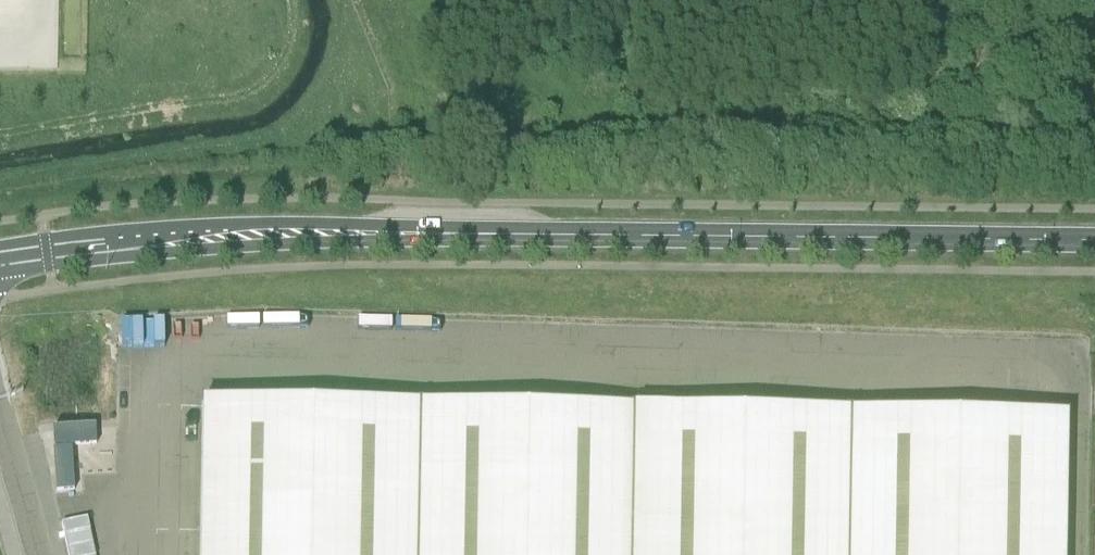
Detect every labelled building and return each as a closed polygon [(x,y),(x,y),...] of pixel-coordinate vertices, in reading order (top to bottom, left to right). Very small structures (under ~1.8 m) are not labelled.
[(144,347),(143,323),(121,323),(122,348),(144,347)] [(632,409),(203,401),(201,554),(1064,554),(1067,416),(671,410),(632,409)] [(58,492),(73,491),(71,450),(66,450),(66,446),(96,444),(95,429),(53,431),(54,447),(61,446),(61,450),(55,451),(58,492)] [(72,554),(92,554),(99,553),(88,515),(63,522),(72,554)]
